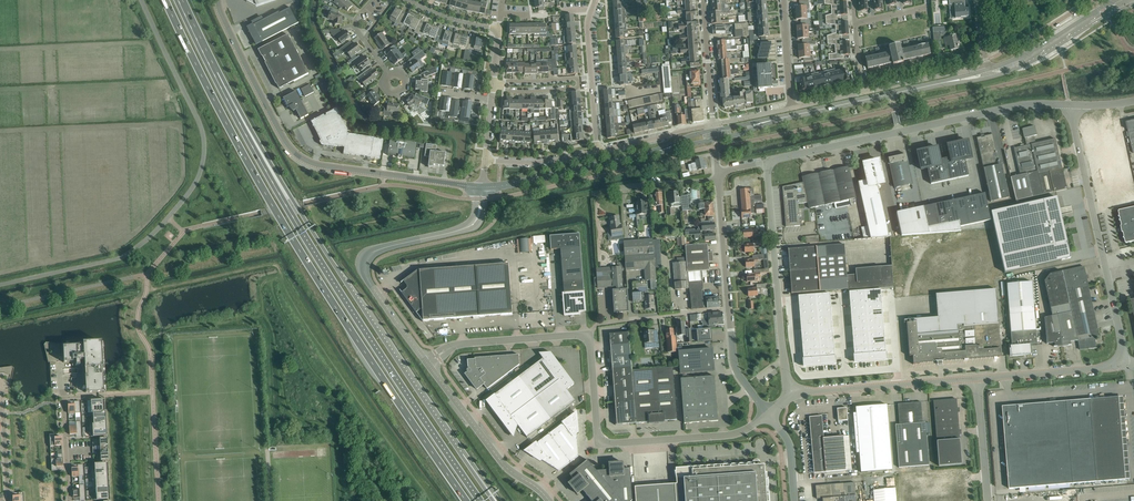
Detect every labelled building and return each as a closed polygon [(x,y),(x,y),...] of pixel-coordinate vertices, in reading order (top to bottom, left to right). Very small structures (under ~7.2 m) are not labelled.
[(348,2),(346,0),(336,0),(334,2),(341,9),(343,7),(348,11),(352,6),(348,2)] [(455,7),(459,8),(461,9),(464,0),(458,0),(455,7)] [(461,9),(463,9),(467,11),(470,1),(465,0),(464,0),(461,9)] [(547,0),(542,0),(535,1),(536,8),(538,8),(539,11),(544,10),(544,7),(543,3),(547,3),(547,0)] [(763,1),(756,2),(756,9),(766,8),(766,0),(764,0),(765,2),(763,2),(763,1)] [(831,9),(846,8),(846,2),(839,2),(839,0),(824,0),(824,4),(831,5),(831,9)] [(870,1),(870,0),(859,0),(859,4),(859,11),(862,11),(862,12),(866,11),(867,11),(867,5),(867,4),(867,1),(870,1)] [(883,9),(882,2),(882,0),(870,0),(870,1),(874,1),(874,4),(875,10),(876,10),(880,10),(883,9)] [(952,19),(960,18),(960,17),(968,16),(967,8),(965,9),(965,4),(964,4),(963,0),(949,0),(949,5),(951,4),(952,19)] [(475,2),(470,1),(467,11),(473,12),(475,2)] [(809,2),(801,3),(801,6),(795,7),(796,13),(807,12),(807,6),(809,6),(809,2)] [(339,11),(334,9),(329,6),(327,13),(330,14),(328,18),(334,21),(334,25),(335,25),(336,25),(337,25),(342,25),(342,16),(338,14),(339,11)] [(399,24),(404,15),(401,13),(400,12),(401,10),(396,7),(390,19),(390,20),(395,23),(395,22),(399,24)] [(256,45),(261,42),(299,23),(299,22),(298,23),(290,8),(280,13),(279,12),(253,25),(253,24),(247,27),(249,32),(249,33),(253,35),(253,37),(252,38),(256,45)] [(825,16),(826,20),(840,19),(840,15),(847,15),(846,8),(831,9),(832,14),(825,16)] [(807,12),(796,13),(796,20),(802,19),(802,22),(811,22),(810,18),(807,18),(807,12)] [(764,15),(757,16),(758,23),(767,22),(767,14),(765,14),(766,16),(764,16),(764,15)] [(404,15),(399,24),(403,26),(404,24),(410,27),(414,18),(409,15),(409,17),(407,17),(404,15)] [(414,18),(410,27),(408,29),(418,34),(422,25),(419,23),(418,22),(419,20),(414,18)] [(835,25),(835,29),(848,28),(847,22),(841,22),(840,19),(826,20),(826,24),(835,25)] [(811,22),(802,22),(802,26),(797,26),(797,32),(809,32),(808,25),(811,25),(811,22)] [(747,23),(735,24),(736,30),(742,30),(743,36),(748,35),(747,23)] [(422,25),(418,34),(422,36),(423,34),(429,36),(433,26),(428,24),(427,25),(426,26),(422,25)] [(713,34),(718,34),(725,34),(725,32),(725,25),(716,25),(716,28),(713,28),(713,34)] [(433,26),(429,36),(435,38),(434,41),(438,42),(441,32),(438,31),(437,30),(438,28),(433,26)] [(768,36),(768,28),(766,28),(767,30),(765,30),(765,29),(758,30),(759,37),(768,36)] [(827,39),(827,40),(842,39),(842,35),(848,35),(848,28),(835,29),(836,33),(827,36),(827,37),(827,38),(827,39)] [(342,44),(346,40),(351,37),(348,34),(346,31),(342,34),(340,31),(340,29),(329,30),(337,42),(339,40),(342,44)] [(627,30),(626,30),(623,30),(615,31),(616,38),(624,38),(623,34),(628,33),(627,30)] [(445,34),(441,32),(438,42),(442,44),(448,46),(451,36),(452,33),(447,31),(446,33),(445,34)] [(809,38),(809,32),(797,32),(798,39),(803,38),(804,42),(812,41),(812,37),(809,38)] [(940,32),(933,32),(934,41),(941,40),(940,32)] [(390,44),(385,37),(382,33),(375,38),(379,44),(378,45),(382,50),(390,44)] [(264,62),(265,61),(266,62),(265,63),(276,84),(277,84),(279,89),(309,74),(288,34),(258,50),(262,57),(263,56),(264,58),(262,58),(264,62)] [(455,36),(451,36),(448,46),(452,47),(459,49),(459,46),(462,35),(457,34),(456,36),(455,36)] [(467,37),(462,35),(459,46),(466,47),(465,50),(469,51),(471,40),(468,39),(467,38),(467,37)] [(950,45),(951,50),(958,48),(958,47),(958,45),(957,45),(956,39),(955,39),(954,36),(944,38),(946,46),(950,45)] [(471,40),(469,51),(473,52),(478,53),(480,52),(482,40),(477,38),(476,40),(475,41),(471,40)] [(835,45),(835,50),(850,49),(849,41),(842,42),(842,39),(827,40),(828,44),(835,45)] [(628,40),(624,40),(616,41),(617,48),(624,48),(628,47),(628,40)] [(799,52),(810,51),(813,51),(813,45),(816,44),(815,41),(812,41),(804,42),(804,45),(798,45),(799,52)] [(351,57),(356,53),(361,50),(356,43),(351,46),(348,43),(339,50),(342,55),(346,51),(351,57)] [(930,54),(928,44),(901,50),(899,44),(889,46),(890,52),(865,58),(868,68),(892,63),(893,64),(903,62),(903,60),(930,54)] [(396,48),(392,51),(386,55),(389,58),(390,58),(395,64),(403,58),(396,48)] [(828,54),(829,60),(843,59),(843,55),(850,55),(850,49),(835,50),(835,53),(828,54)] [(810,51),(799,52),(799,58),(805,58),(805,61),(814,60),(813,57),(810,57),(810,51)] [(413,73),(417,69),(421,67),(417,61),(420,59),(417,55),(415,56),(414,56),(411,59),(413,62),(408,66),(413,73)] [(361,70),(366,67),(371,64),(366,57),(362,60),(361,59),(361,60),(359,61),(357,57),(349,63),(354,70),(358,67),(361,70)] [(552,62),(552,59),(548,59),(548,63),(543,63),(543,72),(549,72),(549,67),(552,67),(552,62)] [(472,75),(477,76),(478,69),(466,68),(455,66),(445,64),(445,68),(450,68),(450,72),(455,73),(459,74),(460,70),(473,72),(472,75)] [(757,67),(756,67),(757,67),(757,71),(757,75),(758,79),(757,79),(758,79),(758,83),(757,83),(758,83),(758,86),(758,87),(758,89),(772,88),(772,86),(773,86),(773,85),(778,85),(777,81),(776,81),(775,65),(771,66),(771,64),(757,65),(757,67)] [(578,66),(566,67),(566,71),(566,75),(570,74),(578,74),(578,73),(579,73),(579,70),(578,70),(578,66)] [(669,89),(671,89),(669,66),(662,67),(664,90),(669,89)] [(420,92),(426,92),(428,92),(429,80),(428,80),(428,76),(438,72),(436,68),(432,69),(421,74),(423,73),(424,77),(421,78),(421,81),(416,81),(416,90),(420,90),(420,92)] [(366,87),(372,82),(374,81),(373,79),(379,75),(375,69),(372,72),(369,69),(357,78),(360,81),(361,80),(366,87)] [(835,69),(829,70),(832,84),(837,82),(835,69)] [(841,70),(835,72),(835,69),(837,82),(843,81),(841,70)] [(847,69),(841,70),(843,81),(851,79),(850,75),(849,75),(849,74),(847,69)] [(829,70),(823,72),(826,85),(832,84),(829,70)] [(823,72),(823,74),(818,76),(817,73),(820,86),(826,85),(823,72)] [(450,88),(451,74),(444,73),(442,87),(450,88)] [(817,73),(811,74),(814,88),(820,86),(817,73)] [(811,74),(805,75),(808,89),(814,88),(811,74)] [(462,90),(463,76),(455,75),(453,89),(462,90)] [(627,82),(627,75),(619,76),(620,83),(621,85),(633,84),(633,81),(627,82)] [(800,85),(800,86),(799,86),(800,91),(808,89),(805,75),(799,77),(800,82),(801,85),(800,85)] [(473,92),(474,78),(467,77),(465,91),(473,92)] [(729,78),(723,79),(722,79),(720,79),(720,83),(720,87),(721,87),(721,94),(720,94),(721,97),(722,97),(722,100),(723,100),(723,107),(727,107),(728,108),(731,107),(731,106),(734,106),(734,105),(738,105),(738,106),(741,106),(741,105),(744,104),(744,102),(746,102),(746,103),(753,103),(752,93),(746,93),(745,92),(744,91),(743,92),(742,92),(742,94),(740,94),(740,96),(730,97),(729,78)] [(310,84),(301,89),(305,97),(314,92),(310,84)] [(374,106),(381,100),(378,96),(377,96),(373,91),(370,93),(368,90),(364,94),(361,96),(363,99),(367,96),(374,106)] [(301,119),(306,116),(309,115),(296,91),(283,98),(288,107),(289,107),(294,112),(296,110),(301,119)] [(430,99),(420,95),(415,93),(417,94),(416,97),(413,95),(406,101),(410,107),(414,104),(419,107),(421,103),(427,105),(430,99)] [(695,101),(691,101),(691,98),(687,98),(688,101),(689,113),(690,118),(693,118),(693,122),(703,121),(704,120),(701,100),(695,101)] [(451,100),(445,99),(444,104),(442,103),(442,108),(443,108),(443,114),(449,115),(451,100)] [(460,102),(452,101),(450,117),(458,118),(459,113),(460,114),(461,107),(459,106),(460,102)] [(472,102),(463,101),(461,116),(470,117),(472,102)] [(384,106),(384,112),(383,116),(390,116),(390,112),(398,112),(399,105),(388,103),(388,107),(384,106)] [(675,106),(675,108),(675,113),(677,113),(678,125),(686,125),(686,115),(681,116),(681,115),(679,115),(679,105),(675,106)] [(321,118),(313,122),(320,136),(319,137),(321,141),(320,142),(322,146),(333,147),(334,146),(345,148),(344,154),(364,157),(365,157),(371,158),(375,158),(376,159),(376,158),(380,159),(381,155),(381,154),(381,150),(382,150),(383,140),(347,134),(347,133),(348,131),(348,129),(341,116),(342,114),(338,106),(333,109),(332,111),(324,115),(321,117),(321,118)] [(647,107),(651,122),(646,123),(648,130),(655,129),(652,115),(653,115),(651,106),(647,107)] [(613,110),(605,111),(606,117),(614,117),(618,117),(617,109),(613,110)] [(442,112),(436,111),(435,119),(437,119),(449,121),(460,123),(470,124),(471,121),(461,119),(441,117),(442,112)] [(660,120),(661,127),(669,126),(668,123),(672,122),(670,111),(666,112),(667,118),(660,120)] [(656,114),(653,115),(652,115),(655,129),(661,127),(660,120),(657,120),(656,114)] [(461,117),(461,119),(471,121),(470,124),(478,125),(479,119),(461,117)] [(614,124),(606,124),(607,131),(618,130),(619,130),(619,126),(622,126),(621,123),(614,124)] [(646,123),(640,124),(641,132),(648,130),(646,123)] [(641,132),(640,124),(633,126),(635,133),(641,132)] [(1120,130),(1119,124),(1093,130),(1108,200),(1133,194),(1133,192),(1120,130)] [(1038,175),(1062,169),(1061,165),(1063,164),(1061,158),(1060,159),(1057,147),(1059,147),(1058,143),(1056,143),(1055,138),(1034,143),(1033,136),(1037,135),(1035,126),(1022,128),(1026,145),(1014,148),(1020,175),(1011,177),(1016,200),(1032,197),(1042,194),(1038,175)] [(996,152),(994,140),(992,135),(977,138),(978,144),(991,202),(1009,198),(1002,164),(996,165),(993,153),(995,152),(995,153),(996,152)] [(417,143),(390,139),(389,151),(390,151),(389,154),(397,155),(396,156),(398,156),(398,158),(402,158),(402,157),(415,159),(417,143)] [(968,141),(958,143),(961,161),(955,162),(959,178),(968,176),(965,160),(971,159),(968,141)] [(950,157),(945,158),(950,180),(959,178),(955,162),(961,161),(958,143),(948,145),(950,157)] [(430,157),(428,167),(429,167),(434,166),(434,165),(444,166),(446,154),(446,153),(436,152),(437,145),(426,144),(425,156),(430,157)] [(937,147),(927,149),(931,167),(937,166),(940,182),(950,180),(945,158),(940,159),(937,147)] [(931,167),(927,149),(917,151),(921,169),(928,168),(931,184),(940,182),(937,166),(931,167)] [(912,183),(907,159),(906,154),(888,158),(895,187),(912,183)] [(692,164),(689,165),(690,171),(693,170),(698,169),(698,170),(704,168),(704,166),(706,165),(706,161),(703,162),(702,159),(696,161),(697,163),(692,164)] [(884,183),(879,160),(863,163),(867,180),(858,182),(871,238),(889,236),(878,185),(884,183)] [(804,182),(808,202),(809,209),(856,198),(849,167),(802,177),(804,182)] [(1062,169),(1038,175),(1042,194),(1054,192),(1055,192),(1066,189),(1067,189),(1066,189),(1067,189),(1066,183),(1063,173),(1062,170),(1062,169)] [(808,202),(804,182),(783,187),(786,227),(800,226),(798,203),(808,202)] [(751,203),(755,203),(762,202),(761,196),(754,196),(753,188),(741,189),(742,210),(746,209),(750,209),(750,205),(751,205),(751,203)] [(678,192),(670,193),(670,199),(671,204),(671,207),(672,207),(681,206),(681,203),(680,198),(678,198),(678,197),(679,197),(679,196),(678,196),(678,192)] [(663,201),(662,198),(662,193),(655,193),(655,202),(659,201),(660,212),(663,211),(663,201)] [(985,193),(975,196),(980,222),(991,220),(985,193)] [(980,222),(975,196),(964,198),(970,224),(980,222)] [(1056,197),(991,212),(1005,273),(1070,258),(1061,219),(1059,209),(1056,197)] [(964,198),(954,200),(959,221),(960,227),(970,224),(964,198)] [(637,209),(636,209),(637,220),(640,220),(639,215),(646,214),(646,210),(647,210),(647,205),(646,205),(645,201),(643,201),(643,200),(639,200),(639,201),(637,202),(637,209)] [(704,209),(714,208),(713,202),(704,202),(703,201),(702,200),(701,200),(700,201),(699,202),(700,209),(699,209),(699,210),(704,209)] [(954,200),(944,202),(948,223),(959,221),(954,200)] [(944,202),(933,205),(938,226),(948,223),(944,202)] [(746,209),(742,210),(741,210),(742,218),(751,217),(751,213),(754,213),(753,206),(755,206),(755,203),(751,203),(751,205),(750,205),(750,209),(746,209)] [(938,226),(933,205),(923,207),(928,228),(938,226)] [(923,207),(897,212),(902,236),(961,231),(960,227),(959,221),(948,223),(938,226),(928,228),(923,207)] [(1119,210),(1118,212),(1119,216),(1118,217),(1120,218),(1120,219),(1119,221),(1120,221),(1122,226),(1123,227),(1124,231),(1123,232),(1124,237),(1123,238),(1124,239),(1125,243),(1126,244),(1133,242),(1133,207),(1119,210)] [(623,235),(622,230),(621,225),(620,225),(618,216),(610,218),(611,226),(611,227),(612,232),(612,236),(623,235)] [(711,221),(701,222),(702,231),(715,230),(715,228),(716,228),(716,224),(715,224),(715,223),(711,223),(711,221)] [(757,229),(743,230),(744,238),(753,237),(752,233),(757,233),(757,229)] [(561,249),(580,247),(579,234),(550,236),(551,250),(561,249)] [(653,239),(638,240),(639,255),(654,254),(653,239)] [(639,255),(638,240),(624,241),(625,256),(639,255)] [(758,243),(744,245),(745,252),(754,252),(754,247),(758,247),(758,243)] [(685,245),(686,257),(687,272),(709,270),(709,262),(713,261),(713,252),(708,252),(707,244),(689,245),(685,245)] [(793,249),(788,249),(791,293),(820,291),(847,289),(848,291),(894,288),(892,266),(858,269),(854,269),(855,275),(846,275),(844,245),(820,246),(806,248),(793,249)] [(581,258),(580,247),(561,249),(561,260),(581,258)] [(655,268),(654,254),(639,255),(640,270),(645,269),(655,268)] [(749,260),(745,260),(746,267),(754,267),(754,263),(758,262),(758,260),(768,259),(768,255),(768,254),(767,254),(762,255),(753,256),(753,259),(749,259),(749,260)] [(640,270),(639,255),(625,256),(626,271),(640,270)] [(677,258),(677,263),(673,263),(675,283),(675,284),(675,290),(688,288),(688,282),(687,272),(686,257),(677,258)] [(581,258),(561,260),(563,282),(583,280),(581,258)] [(418,271),(420,269),(419,269),(401,283),(404,281),(407,286),(407,288),(407,289),(406,289),(402,293),(400,290),(423,322),(416,312),(421,309),(422,309),(423,321),(473,317),(473,319),(479,318),(479,316),(512,314),(509,264),(420,270),(420,272),(418,272),(418,271)] [(1071,312),(1078,341),(1080,350),(1097,348),(1096,348),(1095,337),(1099,336),(1084,266),(1062,271),(1064,279),(1066,287),(1068,296),(1069,304),(1071,312)] [(622,287),(622,286),(621,267),(612,267),(613,276),(597,277),(598,288),(622,287)] [(612,267),(597,269),(597,277),(613,276),(612,267)] [(750,274),(747,274),(747,282),(756,281),(755,277),(761,277),(760,273),(769,272),(769,269),(754,270),(754,273),(750,274)] [(1064,279),(1062,271),(1050,274),(1044,281),(1045,284),(1064,279)] [(1066,287),(1064,279),(1045,284),(1047,292),(1066,287)] [(583,280),(563,282),(564,293),(584,291),(583,280)] [(701,281),(689,282),(692,310),(720,307),(719,297),(707,298),(707,301),(703,301),(701,281)] [(1037,344),(1033,300),(1031,282),(1007,284),(1012,345),(1010,345),(1011,356),(1032,354),(1031,344),(1037,344)] [(761,293),(761,288),(766,288),(766,284),(757,284),(757,288),(752,288),(752,289),(748,289),(748,296),(758,295),(757,293),(761,293)] [(1047,292),(1048,300),(1068,296),(1066,287),(1047,292)] [(880,289),(849,292),(854,355),(854,357),(855,357),(855,362),(886,359),(886,355),(886,352),(880,289)] [(996,289),(936,294),(938,317),(904,320),(904,323),(907,323),(910,356),(909,356),(913,356),(913,364),(920,364),(920,362),(937,361),(938,363),(942,362),(942,361),(943,361),(964,359),(964,360),(969,359),(968,359),(999,356),(999,357),(1001,357),(1000,349),(1001,349),(996,289)] [(629,312),(627,290),(613,291),(615,313),(629,312)] [(564,293),(563,293),(565,316),(580,315),(580,312),(585,311),(584,291),(564,293)] [(653,295),(651,296),(651,294),(646,295),(646,296),(646,293),(643,293),(643,292),(642,292),(642,293),(633,293),(633,302),(643,301),(644,301),(645,301),(645,309),(654,309),(653,295)] [(830,293),(798,296),(803,359),(804,361),(804,366),(835,363),(835,359),(835,356),(830,293)] [(1048,300),(1050,308),(1069,304),(1068,296),(1048,300)] [(1069,304),(1050,308),(1052,316),(1057,315),(1071,312),(1069,304)] [(703,329),(711,328),(716,328),(715,325),(724,324),(723,312),(708,314),(708,319),(701,319),(701,323),(702,322),(703,329)] [(1054,346),(1054,347),(1071,345),(1070,345),(1070,341),(1078,341),(1071,312),(1057,315),(1052,316),(1044,317),(1047,344),(1054,343),(1054,346)] [(676,326),(676,336),(678,336),(685,335),(684,322),(683,322),(682,321),(679,321),(679,322),(677,322),(678,326),(677,326),(676,326)] [(711,328),(703,329),(696,330),(696,331),(697,331),(697,338),(697,342),(699,342),(699,341),(702,341),(712,340),(712,339),(711,333),(711,328)] [(677,352),(675,336),(674,336),(673,329),(666,329),(666,335),(668,353),(677,352)] [(659,347),(658,340),(657,335),(653,335),(653,331),(649,331),(648,330),(646,331),(645,331),(644,331),(644,337),(645,343),(649,342),(649,348),(659,347)] [(611,346),(630,344),(629,333),(610,334),(611,346)] [(75,362),(75,366),(79,366),(79,362),(84,362),(84,360),(84,359),(86,359),(88,393),(106,392),(105,381),(106,381),(106,380),(105,380),(105,379),(105,378),(105,376),(105,375),(105,376),(102,341),(74,343),(74,342),(73,342),(73,343),(71,343),(70,343),(71,343),(69,343),(68,343),(62,344),(63,362),(73,362),(72,360),(75,360),(75,362)] [(630,344),(611,346),(611,351),(609,351),(610,357),(631,355),(630,344)] [(679,352),(681,374),(714,371),(714,364),(713,364),(713,360),(715,360),(715,359),(713,360),(713,356),(712,349),(679,352)] [(488,404),(491,408),(509,432),(514,438),(518,426),(518,425),(527,438),(571,405),(575,401),(567,390),(574,384),(563,368),(561,369),(557,364),(558,362),(551,352),(539,353),(543,359),(495,395),(495,394),(486,401),(488,404)] [(519,355),(492,357),(475,358),(475,359),(468,360),(469,372),(467,372),(465,374),(477,390),(484,385),(487,389),(520,365),(519,355)] [(632,367),(631,355),(610,357),(610,363),(612,363),(612,368),(632,367)] [(632,367),(612,368),(613,374),(611,374),(612,380),(633,378),(632,371),(632,367)] [(634,401),(636,423),(649,422),(649,423),(664,422),(664,421),(677,420),(673,367),(632,371),(633,378),(633,389),(634,401)] [(683,401),(716,399),(716,393),(715,376),(681,379),(683,401)] [(633,378),(612,380),(612,386),(614,385),(614,391),(633,389),(633,378)] [(633,389),(614,391),(615,396),(613,396),(614,402),(634,401),(633,389)] [(1119,397),(1027,404),(1002,406),(1009,489),(1027,487),(1126,479),(1119,397)] [(716,404),(716,399),(683,401),(684,424),(691,423),(711,421),(711,422),(718,421),(718,415),(717,415),(717,410),(717,404),(716,404)] [(957,399),(934,401),(937,441),(939,466),(962,464),(960,439),(957,399)] [(80,413),(79,401),(74,401),(74,405),(68,405),(68,413),(80,413)] [(636,423),(634,401),(614,402),(614,408),(616,408),(616,419),(615,419),(615,425),(626,424),(636,423)] [(895,425),(896,430),(899,467),(929,465),(926,422),(923,423),(921,402),(898,404),(899,425),(895,425)] [(856,407),(861,466),(861,472),(892,470),(887,405),(856,407)] [(847,408),(837,409),(838,421),(848,420),(847,408)] [(536,443),(525,451),(540,461),(541,460),(559,471),(578,456),(577,433),(578,432),(576,412),(563,423),(549,434),(549,433),(548,433),(549,434),(536,443)] [(846,470),(846,467),(843,436),(824,438),(822,416),(821,416),(810,417),(811,433),(814,473),(820,472),(826,472),(846,470)] [(70,434),(76,434),(76,438),(81,437),(80,421),(76,421),(76,426),(69,426),(70,434)] [(62,446),(61,437),(55,437),(55,434),(49,434),(50,446),(62,446)] [(99,438),(100,450),(107,449),(107,438),(99,438)] [(100,450),(100,461),(108,461),(107,449),(100,450)] [(51,471),(57,470),(57,467),(63,467),(62,454),(57,454),(58,458),(51,459),(51,471)] [(767,472),(765,473),(764,465),(758,465),(758,459),(754,459),(754,463),(752,463),(752,462),(747,463),(747,464),(744,464),(744,463),(739,463),(739,464),(736,465),(736,464),(731,464),(731,465),(729,465),(728,464),(722,465),(723,466),(721,466),(720,465),(693,467),(693,468),(692,468),(691,465),(687,466),(688,468),(679,469),(679,468),(676,468),(676,471),(675,471),(676,478),(677,484),(635,487),(636,500),(769,500),(767,472)] [(632,490),(630,468),(623,469),(623,462),(609,463),(610,470),(597,471),(587,460),(570,474),(574,480),(569,484),(578,494),(582,490),(591,500),(631,500),(632,500),(632,490)] [(78,468),(72,468),(72,477),(84,476),(83,464),(77,464),(78,468)] [(964,482),(961,482),(960,473),(908,477),(910,494),(904,495),(904,500),(911,499),(911,500),(925,500),(955,499),(955,500),(966,500),(964,482)] [(832,484),(816,486),(817,499),(822,498),(823,500),(857,500),(855,483),(832,484)] [(80,500),(85,500),(84,484),(79,485),(80,489),(73,489),(73,498),(79,497),(80,500)] [(1065,489),(1065,500),(1078,500),(1078,489),(1065,489)] [(13,500),(24,500),(24,492),(18,493),(18,496),(12,496),(13,500)]
